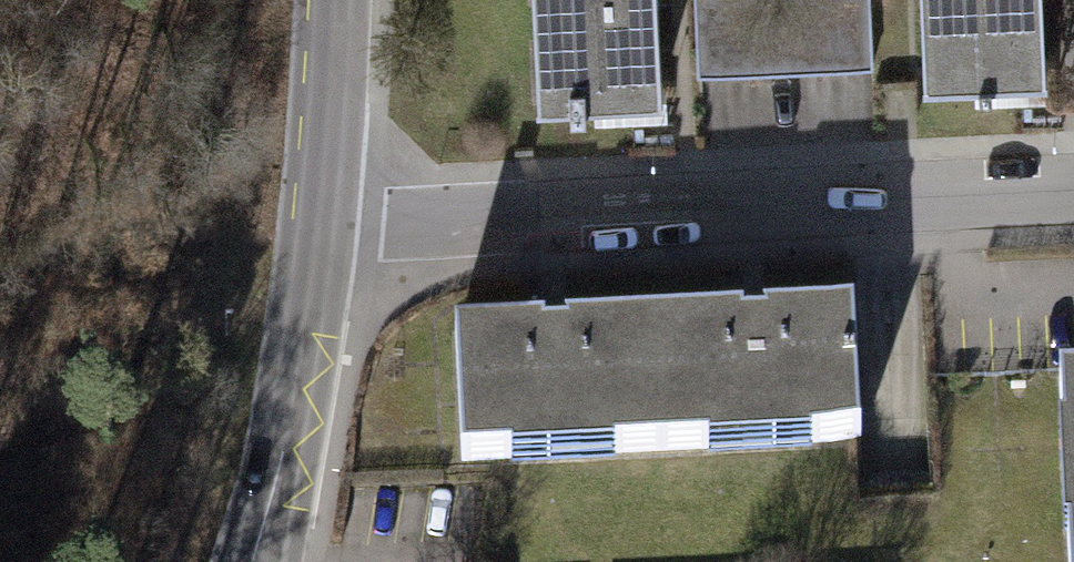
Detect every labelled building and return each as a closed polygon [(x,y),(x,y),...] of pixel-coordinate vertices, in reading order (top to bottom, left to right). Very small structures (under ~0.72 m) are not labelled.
[(538,93),(661,87),(657,0),(534,0),(538,93)] [(699,73),(873,64),(869,0),(696,0),(699,73)] [(926,66),(976,64),(1046,61),(1043,0),(923,0),(926,66)] [(1047,101),(1046,61),(976,64),(978,104),(1047,101)] [(555,333),(455,338),(461,465),(862,445),(855,317),(755,322),(555,333)] [(1061,384),(1070,561),(1073,561),(1073,383),(1061,384)]
